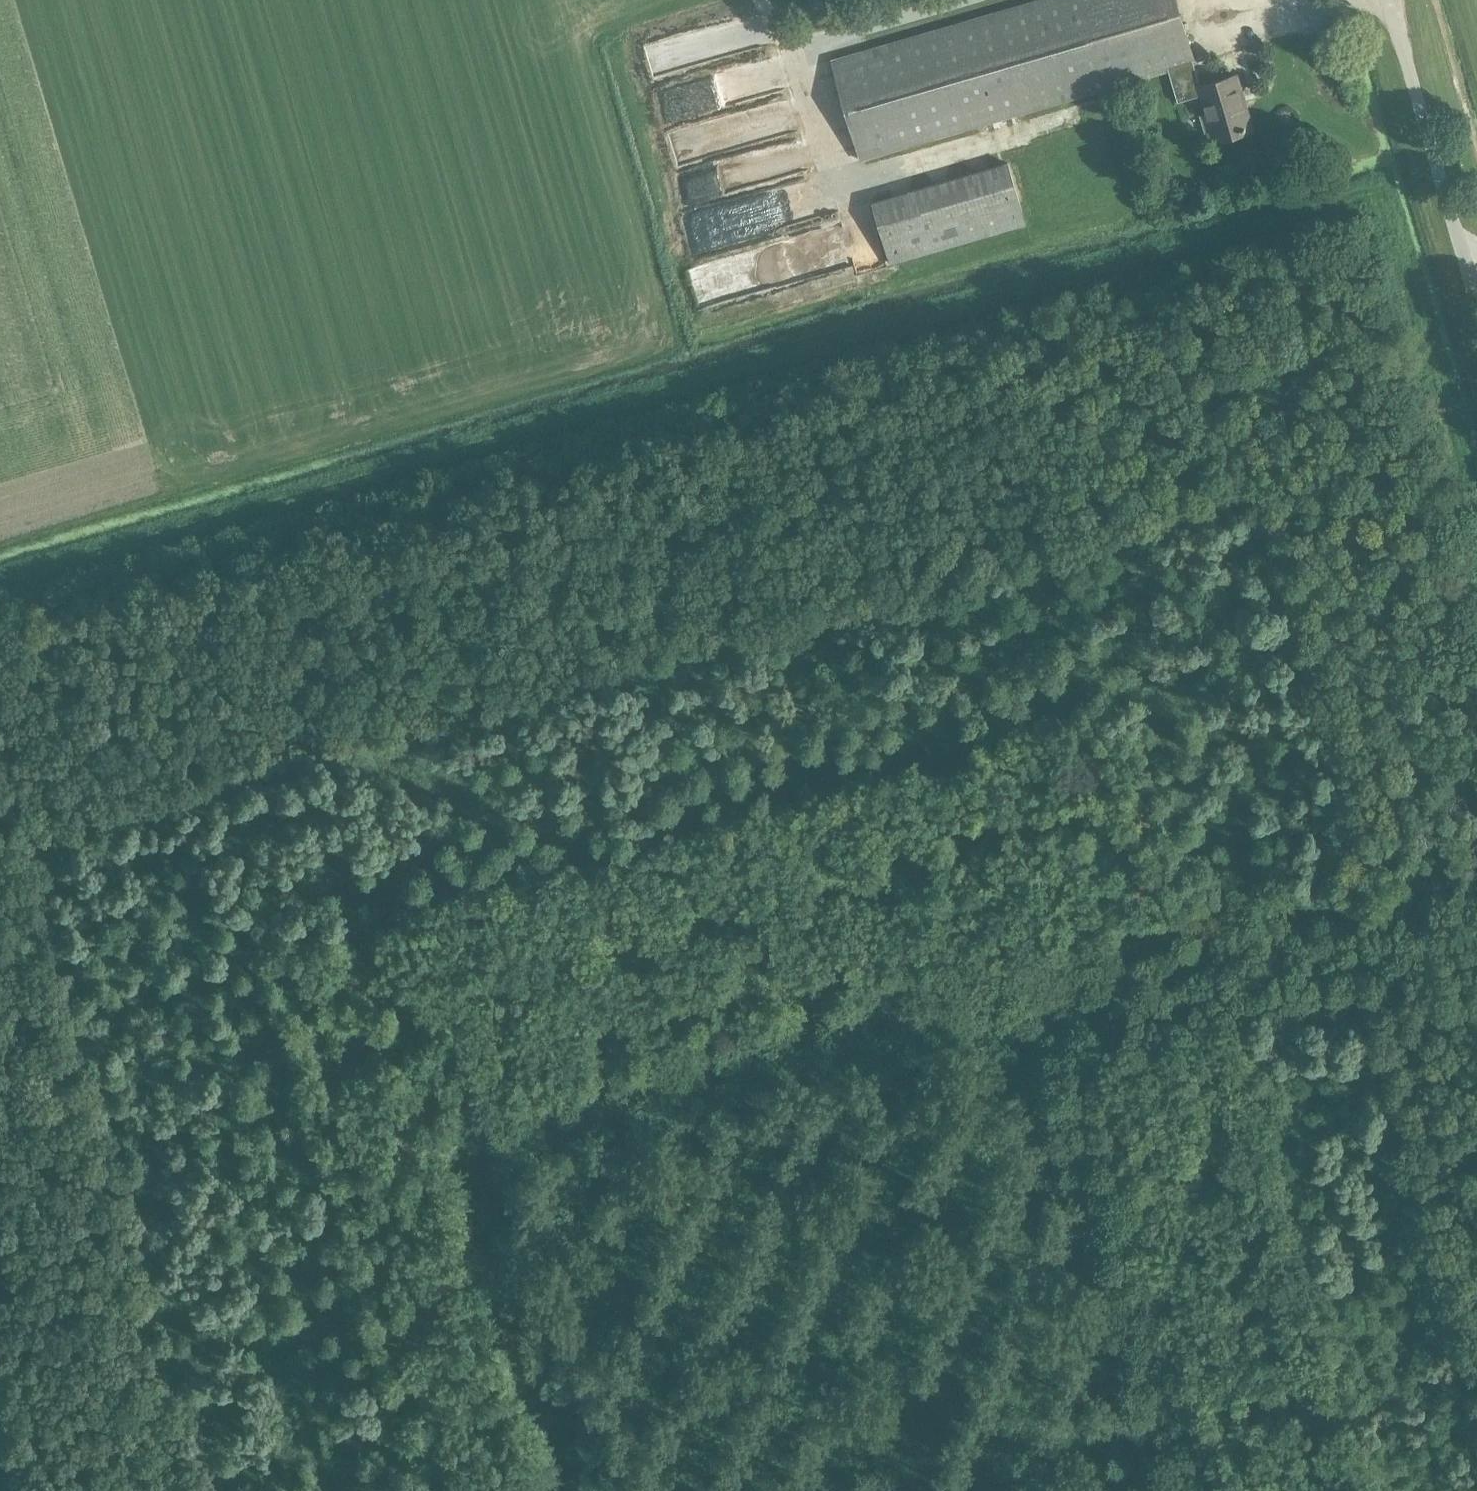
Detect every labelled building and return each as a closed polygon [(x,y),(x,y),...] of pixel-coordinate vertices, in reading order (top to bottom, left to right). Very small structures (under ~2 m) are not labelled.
[(1194,63),(1195,62),(1177,0),(1036,0),(832,59),(861,159),(1169,70),(1178,102),(1202,95),(1203,95),(1200,85),(1194,63)] [(648,57),(656,71),(669,65),(661,50),(648,57)] [(780,54),(652,80),(659,113),(787,86),(780,54)] [(1237,75),(1235,75),(1200,85),(1203,95),(1202,95),(1206,109),(1210,108),(1217,133),(1214,134),(1215,140),(1217,139),(1216,135),(1218,134),(1245,126),(1246,129),(1247,128),(1246,126),(1250,125),(1251,129),(1253,129),(1246,105),(1244,106),(1235,76),(1237,76),(1237,75)] [(666,124),(679,167),(767,141),(755,98),(666,124)] [(742,156),(678,175),(687,204),(751,184),(742,156)] [(1026,224),(1008,162),(874,201),(891,263),(1026,224)] [(815,183),(690,213),(700,254),(693,256),(703,298),(808,272),(800,237),(777,243),(772,224),(822,212),(815,183)] [(815,239),(822,237),(818,224),(804,229),(819,273),(826,270),(815,239)]
